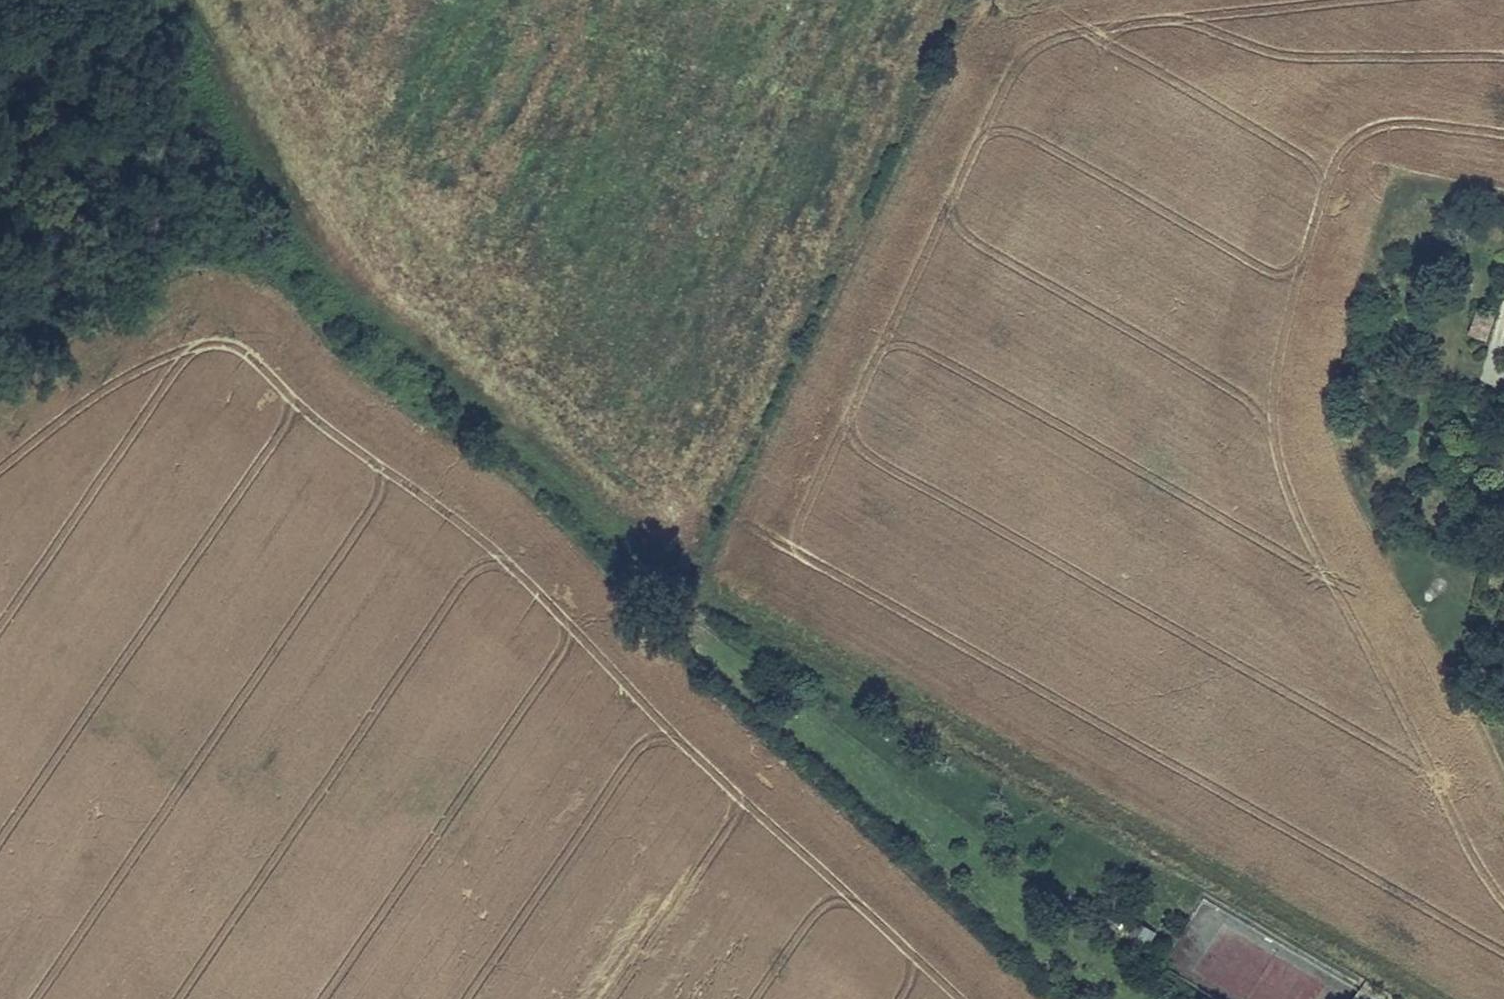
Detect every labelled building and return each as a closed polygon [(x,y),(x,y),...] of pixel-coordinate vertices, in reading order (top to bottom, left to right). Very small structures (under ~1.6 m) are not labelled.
[(1144,923),(1134,934),(1148,943),(1156,934),(1144,923)]
